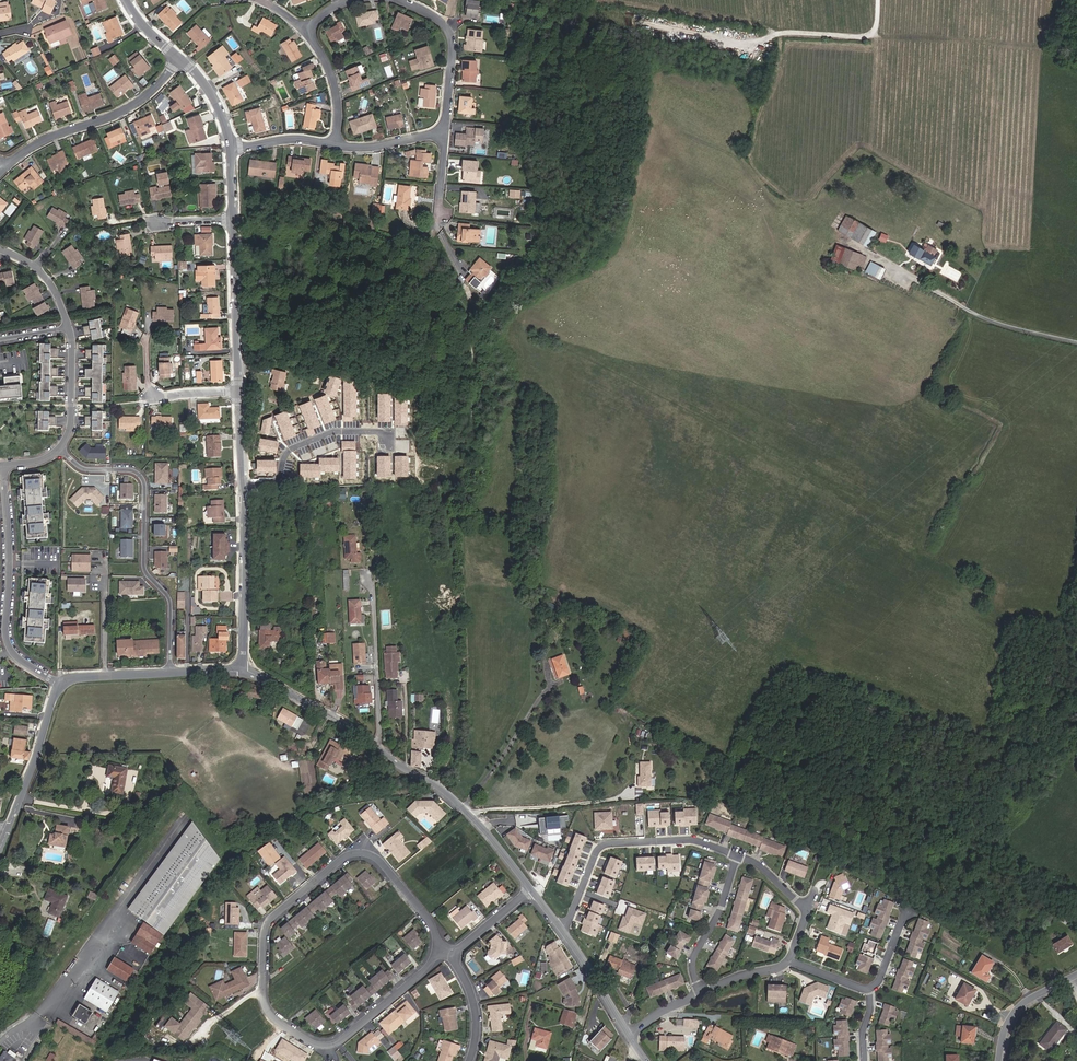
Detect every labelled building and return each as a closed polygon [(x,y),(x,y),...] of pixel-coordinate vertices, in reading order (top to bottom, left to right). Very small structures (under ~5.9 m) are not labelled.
[(50,14),(56,1),(54,0),(33,0),(32,3),(43,8),(42,10),(50,14)] [(95,4),(97,12),(107,8),(104,0),(93,0),(95,4)] [(478,13),(479,6),(480,1),(471,0),(467,0),(467,4),(468,4),(469,4),(468,10),(467,10),(467,16),(478,17),(478,13)] [(9,7),(9,6),(8,2),(0,3),(0,19),(8,17),(7,7),(9,7)] [(10,6),(9,6),(9,7),(7,7),(8,17),(0,19),(0,21),(12,19),(10,6)] [(170,9),(168,10),(166,7),(158,14),(161,17),(174,30),(182,22),(176,15),(170,9)] [(378,18),(377,10),(356,14),(358,26),(376,22),(375,19),(378,18)] [(408,30),(413,18),(408,16),(407,17),(403,16),(403,14),(398,12),(392,28),(399,31),(400,27),(408,30)] [(123,33),(116,17),(105,21),(109,32),(107,33),(105,34),(108,42),(113,41),(111,38),(123,33)] [(256,26),(252,24),(250,28),(258,31),(259,28),(270,34),(275,24),(261,17),(256,26)] [(45,29),(51,42),(59,39),(65,37),(72,34),(66,20),(45,29)] [(336,23),(337,24),(330,28),(326,30),(332,42),(343,36),(340,31),(344,29),(340,21),(336,23)] [(201,48),(210,40),(208,38),(202,31),(196,24),(187,32),(199,45),(196,47),(199,50),(201,48)] [(476,30),(469,29),(468,36),(469,37),(469,40),(469,41),(468,41),(467,45),(465,45),(464,50),(477,51),(482,51),(482,44),(483,39),(482,39),(483,31),(476,30)] [(289,38),(281,43),(292,61),(301,56),(293,41),(291,42),(289,38)] [(19,44),(15,47),(13,46),(7,50),(7,51),(3,53),(8,60),(12,58),(14,61),(30,50),(24,41),(19,44)] [(94,56),(101,53),(98,46),(91,49),(94,56)] [(223,46),(209,57),(215,65),(222,74),(232,66),(224,56),(228,52),(223,46)] [(410,62),(413,69),(421,67),(421,66),(431,62),(428,52),(430,51),(428,46),(425,47),(416,50),(419,59),(410,62)] [(140,50),(135,56),(138,59),(143,53),(140,50)] [(422,69),(434,65),(430,51),(428,52),(431,62),(421,66),(421,67),(422,69)] [(147,59),(148,57),(143,53),(138,59),(135,61),(141,66),(139,67),(147,74),(154,65),(147,59)] [(114,64),(119,60),(114,55),(109,59),(114,64)] [(464,72),(463,81),(476,82),(477,74),(479,74),(479,70),(477,70),(478,61),(464,60),(463,60),(463,70),(464,70),(466,70),(465,72),(464,72)] [(293,74),(293,75),(297,87),(299,86),(301,92),(313,87),(309,77),(311,77),(313,76),(310,68),(314,67),(312,62),(302,67),(303,70),(293,74)] [(213,66),(220,75),(222,74),(215,65),(213,66)] [(361,73),(358,66),(349,70),(351,76),(350,76),(354,85),(351,86),(353,90),(363,86),(370,83),(368,78),(362,81),(360,74),(360,73),(361,73)] [(132,84),(125,75),(113,85),(115,87),(112,89),(117,96),(121,93),(121,91),(123,90),(124,90),(129,87),(130,88),(133,86),(132,84)] [(244,76),(238,80),(241,86),(247,83),(244,76)] [(24,87),(18,80),(14,83),(20,89),(24,87)] [(71,90),(76,88),(74,81),(68,83),(71,90)] [(226,92),(227,91),(234,104),(243,99),(233,82),(223,87),(226,92)] [(179,85),(170,92),(177,102),(171,106),(175,111),(181,106),(182,109),(192,102),(179,85)] [(433,99),(433,96),(434,96),(435,86),(426,85),(425,89),(421,89),(420,98),(425,98),(424,107),(433,108),(434,99),(433,99)] [(86,93),(79,95),(84,110),(103,104),(100,93),(87,97),(86,93)] [(460,96),(459,112),(470,113),(471,108),(472,97),(460,96)] [(55,116),(62,113),(63,114),(71,111),(67,100),(57,104),(56,100),(50,102),(55,116)] [(195,109),(190,103),(183,108),(187,112),(195,109)] [(318,119),(319,119),(321,111),(319,110),(320,106),(311,104),(304,127),(315,130),(318,119)] [(249,122),(252,121),(256,132),(265,130),(260,108),(246,112),(249,122)] [(38,110),(28,114),(26,110),(19,113),(18,111),(13,113),(17,122),(23,119),(26,127),(42,120),(38,110)] [(2,132),(3,136),(13,132),(11,126),(9,126),(3,112),(0,114),(0,131),(2,132)] [(140,135),(156,127),(158,132),(163,129),(161,123),(155,125),(151,114),(134,121),(140,135)] [(401,114),(385,117),(388,129),(404,125),(401,114)] [(204,125),(200,115),(188,118),(192,129),(194,135),(192,136),(194,142),(206,137),(202,125),(204,125)] [(348,122),(353,134),(375,127),(371,115),(348,122)] [(108,144),(112,142),(124,136),(121,127),(108,133),(109,136),(105,138),(108,144)] [(466,145),(466,143),(475,144),(476,129),(467,128),(467,134),(457,133),(456,145),(466,146),(466,145)] [(113,145),(126,140),(124,136),(112,142),(113,145)] [(94,138),(74,147),(78,158),(98,149),(94,138)] [(211,152),(210,146),(197,147),(197,153),(196,153),(198,173),(202,173),(202,172),(212,171),(212,161),(211,152)] [(423,150),(418,149),(417,160),(411,159),(410,175),(427,177),(428,167),(422,166),(422,160),(430,161),(431,153),(425,153),(423,152),(423,150)] [(60,154),(47,159),(52,170),(58,167),(64,165),(65,164),(63,161),(68,159),(64,150),(59,152),(60,154)] [(301,160),(294,159),(294,157),(289,156),(288,165),(293,166),(292,171),(303,173),(303,170),(309,170),(310,159),(302,158),(301,160)] [(333,165),(327,165),(327,162),(327,159),(322,159),(320,173),(326,173),(326,170),(330,171),(331,173),(331,178),(330,184),(340,185),(341,171),(343,171),(344,163),(340,162),(340,166),(333,165)] [(466,170),(466,172),(465,172),(464,181),(476,182),(477,171),(478,162),(465,160),(464,169),(465,169),(466,170)] [(276,164),(250,162),(249,173),(275,176),(276,164)] [(370,169),(366,169),(367,165),(356,163),(354,177),(360,177),(360,180),(371,182),(370,185),(376,186),(379,168),(371,167),(370,169)] [(29,172),(26,174),(25,173),(15,181),(23,190),(31,183),(35,188),(44,181),(32,167),(28,171),(29,172)] [(152,199),(172,196),(170,185),(164,187),(163,184),(170,183),(167,171),(157,173),(159,185),(160,185),(160,187),(157,188),(157,190),(150,192),(152,199)] [(215,184),(202,184),(203,205),(216,205),(215,184)] [(410,186),(409,186),(399,184),(396,207),(409,209),(410,198),(409,198),(408,198),(408,196),(409,196),(410,186)] [(476,193),(462,191),(461,203),(460,212),(474,214),(475,203),(476,193)] [(133,194),(133,192),(125,193),(119,195),(121,205),(141,201),(139,192),(135,193),(135,194),(133,194)] [(98,212),(99,214),(97,214),(98,219),(107,218),(104,197),(94,199),(95,205),(96,213),(98,212)] [(64,217),(66,215),(59,211),(54,207),(48,216),(65,227),(70,219),(67,217),(66,218),(64,217)] [(69,214),(60,209),(59,211),(66,215),(64,217),(66,218),(67,217),(69,214)] [(838,231),(869,248),(877,233),(847,216),(838,231)] [(33,247),(44,230),(35,224),(34,226),(33,227),(32,228),(32,230),(31,231),(30,232),(29,234),(28,235),(27,236),(29,238),(28,239),(27,238),(25,242),(33,247)] [(480,231),(469,229),(459,228),(457,241),(467,242),(468,240),(471,241),(479,242),(480,231)] [(879,240),(886,242),(889,235),(881,233),(879,240)] [(132,244),(130,243),(129,234),(120,235),(120,239),(122,239),(122,242),(120,242),(121,249),(122,256),(133,255),(132,244)] [(200,234),(196,234),(196,244),(197,244),(197,254),(201,254),(213,254),(212,235),(200,235),(200,234)] [(940,254),(936,252),(937,250),(928,245),(927,247),(924,245),(921,249),(914,244),(909,253),(918,258),(931,265),(934,259),(936,260),(940,254)] [(167,257),(173,257),(173,245),(162,246),(161,247),(152,247),(152,257),(157,256),(157,255),(159,255),(159,257),(167,257)] [(839,264),(845,248),(836,245),(829,263),(838,267),(839,264)] [(78,259),(80,257),(76,251),(72,246),(63,253),(69,261),(71,262),(76,269),(84,263),(81,260),(80,261),(78,259)] [(846,266),(852,251),(845,248),(839,264),(846,266)] [(862,268),(866,257),(852,251),(846,266),(856,270),(858,266),(862,268)] [(918,258),(909,253),(907,256),(916,261),(918,258)] [(479,259),(472,268),(472,271),(474,272),(466,281),(475,290),(481,283),(478,281),(480,278),(483,278),(485,276),(486,277),(487,278),(491,272),(490,271),(491,269),(490,266),(483,259),(479,259)] [(880,279),(885,269),(871,261),(866,272),(880,279)] [(215,269),(215,264),(199,265),(199,270),(202,270),(203,279),(203,286),(216,285),(216,277),(215,269)] [(13,270),(5,272),(1,273),(3,282),(7,281),(7,283),(16,281),(13,270)] [(43,298),(41,294),(35,283),(25,289),(28,294),(31,300),(34,299),(36,302),(43,298)] [(90,290),(91,290),(91,285),(82,287),(83,296),(82,298),(83,308),(95,306),(94,299),(93,292),(90,292),(90,290)] [(219,296),(208,296),(209,313),(201,313),(202,318),(219,317),(219,312),(219,296)] [(50,309),(45,301),(43,298),(36,302),(38,306),(36,307),(40,314),(50,309)] [(133,331),(140,312),(131,308),(128,314),(126,321),(128,322),(127,324),(126,323),(124,328),(133,331)] [(160,311),(158,311),(158,310),(153,310),(153,319),(164,319),(165,320),(174,321),(174,309),(167,309),(160,309),(160,311)] [(93,339),(103,337),(100,318),(90,320),(91,325),(84,327),(85,335),(92,333),(93,339)] [(221,341),(218,341),(218,336),(217,328),(206,328),(207,343),(194,344),(195,350),(208,349),(208,348),(222,348),(221,341)] [(50,395),(57,395),(57,387),(50,386),(50,381),(52,381),(52,376),(57,376),(57,368),(52,368),(53,362),(50,362),(51,357),(58,357),(58,349),(51,349),(51,344),(40,343),(40,362),(42,362),(42,381),(40,381),(40,399),(50,400),(50,395)] [(93,401),(103,401),(104,382),(103,382),(104,363),(104,344),(94,344),(94,349),(87,349),(87,358),(94,358),(93,368),(86,368),(86,377),(93,377),(93,387),(86,387),(86,395),(93,395),(93,401)] [(170,371),(170,363),(170,357),(160,357),(160,378),(169,377),(169,373),(168,373),(168,371),(170,371)] [(223,380),(222,359),(212,360),(213,380),(223,380)] [(128,390),(137,389),(136,365),(126,365),(126,371),(126,379),(129,379),(129,381),(128,381),(128,390)] [(286,372),(276,370),(275,374),(271,389),(282,392),(284,392),(286,384),(284,384),(286,372)] [(341,378),(331,374),(325,390),(336,394),(341,378)] [(22,399),(20,375),(5,376),(5,384),(8,384),(8,386),(0,387),(0,397),(2,397),(2,400),(5,400),(4,397),(10,396),(10,400),(13,399),(12,396),(19,396),(20,399),(22,399)] [(357,380),(345,380),(345,415),(344,415),(344,420),(352,420),(352,415),(357,415),(357,380)] [(326,394),(316,398),(325,421),(335,417),(326,394)] [(391,394),(380,394),(379,420),(391,420),(391,394)] [(408,397),(396,397),(396,424),(408,424),(408,397)] [(311,401),(301,405),(310,429),(308,429),(309,434),(315,432),(313,427),(320,424),(311,401)] [(211,410),(209,410),(209,408),(209,404),(199,404),(200,418),(220,418),(219,408),(211,408),(211,410)] [(49,425),(56,425),(56,417),(49,417),(49,411),(39,411),(38,430),(49,430),(49,425)] [(286,411),(276,415),(285,438),(295,434),(286,411)] [(93,431),(103,431),(103,412),(93,412),(93,417),(86,417),(86,425),(93,425),(93,431)] [(132,417),(131,415),(120,415),(120,427),(127,427),(134,427),(134,424),(136,424),(136,426),(141,426),(141,417),(132,417)] [(172,427),(173,416),(152,416),(152,425),(156,425),(156,424),(158,424),(158,426),(166,427),(172,427)] [(272,416),(263,420),(261,433),(269,434),(272,416)] [(207,436),(207,440),(208,457),(221,457),(220,450),(221,449),(221,442),(220,442),(220,439),(220,435),(207,436)] [(279,441),(260,437),(258,449),(277,453),(279,441)] [(354,441),(342,441),(342,451),(344,451),(344,478),(355,478),(355,451),(354,451),(354,441)] [(106,458),(106,449),(87,448),(87,458),(106,458)] [(390,457),(378,457),(378,476),(390,476),(390,457)] [(408,457),(396,457),(395,476),(407,476),(408,457)] [(320,464),(301,464),(301,476),(320,476),(320,470),(339,470),(339,458),(320,458),(320,464)] [(276,460),(257,460),(257,472),(276,472),(276,460)] [(168,484),(168,464),(156,464),(156,473),(157,473),(157,475),(156,475),(156,484),(168,484)] [(209,484),(206,484),(207,489),(217,489),(217,484),(219,484),(219,477),(221,477),(221,468),(206,468),(206,478),(208,478),(209,484)] [(46,514),(43,514),(42,498),(45,498),(48,498),(47,492),(47,488),(44,488),(43,482),(43,476),(43,475),(41,475),(40,474),(25,476),(22,476),(22,477),(23,483),(23,490),(20,490),(21,500),(24,500),(25,515),(22,515),(23,525),(26,525),(27,539),(28,539),(34,538),(40,538),(47,537),(48,537),(47,524),(49,523),(49,520),(49,514),(49,513),(46,514)] [(133,499),(133,486),(132,484),(122,484),(121,499),(133,499)] [(97,505),(105,498),(95,489),(91,489),(90,489),(88,489),(87,488),(83,488),(71,500),(78,507),(87,498),(91,498),(97,505)] [(167,512),(167,495),(155,495),(155,512),(167,512)] [(221,517),(221,508),(224,507),(223,500),(212,500),(212,506),(208,506),(209,518),(214,518),(214,523),(225,522),(224,517),(221,517)] [(133,528),(133,511),(122,510),(121,528),(133,528)] [(166,536),(166,525),(155,525),(155,536),(166,536)] [(228,552),(230,552),(230,542),(228,542),(226,542),(226,539),(226,534),(214,534),(214,560),(226,560),(226,555),(226,552),(228,552)] [(352,563),(358,562),(357,553),(356,536),(345,536),(346,559),(352,558),(352,563)] [(133,550),(133,540),(122,540),(121,558),(133,558),(133,552),(132,552),(132,550),(133,550)] [(167,569),(167,552),(156,552),(155,566),(158,569),(167,569)] [(87,571),(88,556),(72,555),(72,571),(87,571)] [(199,590),(204,590),(204,602),(218,602),(218,588),(215,588),(215,577),(199,577),(199,590)] [(47,619),(43,619),(45,603),(48,604),(51,604),(51,603),(51,597),(51,594),(49,594),(49,587),(50,581),(50,580),(47,580),(47,579),(31,578),(31,579),(29,578),(29,580),(28,585),(28,592),(25,592),(24,602),(27,602),(26,617),(23,617),(22,627),(25,627),(24,641),(25,641),(31,642),(37,642),(44,643),(45,643),(46,629),(49,629),(49,626),(49,620),(49,619),(47,619)] [(85,579),(68,579),(68,591),(85,591),(85,579)] [(139,582),(120,582),(120,594),(143,594),(143,587),(139,587),(139,582)] [(360,601),(350,601),(351,624),(361,623),(360,606),(360,601)] [(557,614),(560,608),(549,603),(546,610),(557,614)] [(365,625),(364,606),(360,606),(361,623),(351,624),(351,626),(365,625)] [(66,622),(64,623),(65,635),(95,634),(95,625),(78,626),(78,617),(66,618),(66,622)] [(271,623),(261,623),(261,631),(271,632),(271,623)] [(226,640),(228,640),(228,633),(227,633),(227,626),(218,626),(218,633),(220,633),(219,639),(210,639),(210,651),(226,651),(226,640)] [(207,627),(197,627),(196,636),(193,636),(193,651),(202,651),(202,633),(207,633),(207,627)] [(260,648),(269,649),(269,643),(269,641),(271,641),(281,642),(281,640),(281,635),(281,632),(271,632),(261,631),(260,631),(260,648)] [(177,634),(177,657),(185,657),(185,634),(177,634)] [(118,641),(119,655),(147,654),(159,653),(158,640),(127,642),(127,641),(118,641)] [(355,664),(366,664),(365,644),(354,645),(355,664)] [(398,661),(400,661),(400,653),(397,653),(397,647),(387,647),(387,653),(385,654),(386,671),(386,678),(399,678),(398,670),(398,661)] [(569,674),(562,656),(552,660),(559,678),(569,674)] [(318,670),(319,683),(331,683),(330,669),(325,670),(324,661),(317,661),(318,670)] [(338,664),(330,665),(330,669),(331,683),(331,685),(335,685),(335,682),(339,682),(343,682),(342,664),(338,664)] [(236,692),(238,681),(228,680),(220,678),(219,682),(222,683),(220,689),(226,690),(236,692)] [(270,694),(263,692),(264,688),(261,688),(261,687),(254,684),(248,683),(244,695),(248,695),(252,696),(269,701),(270,694)] [(372,703),(371,693),(370,693),(370,686),(353,686),(354,695),(355,695),(355,704),(358,704),(372,703)] [(397,691),(388,691),(388,701),(389,701),(389,705),(390,714),(402,713),(402,702),(397,702),(397,691)] [(26,709),(27,702),(30,702),(31,696),(15,694),(11,694),(5,693),(5,700),(10,700),(14,701),(14,711),(21,712),(21,708),(23,708),(23,709),(26,709)] [(292,727),(298,717),(283,708),(277,719),(286,724),(284,728),(290,731),(292,727)] [(297,730),(303,720),(298,717),(292,727),(297,730)] [(29,726),(16,724),(14,734),(27,735),(29,726)] [(421,767),(421,753),(423,750),(434,750),(434,732),(414,730),(414,739),(413,739),(412,751),(411,767),(421,767)] [(11,758),(28,760),(30,753),(25,752),(27,740),(14,738),(11,758)] [(339,760),(346,749),(331,741),(324,752),(327,754),(325,758),(322,756),(317,766),(326,770),(329,766),(333,757),(334,758),(339,760)] [(305,751),(304,743),(288,744),(289,752),(294,752),(305,751)] [(344,763),(350,751),(346,749),(339,760),(344,763)] [(651,787),(650,762),(640,762),(640,774),(641,774),(641,777),(640,777),(638,777),(638,787),(651,787)] [(123,794),(127,769),(109,766),(107,774),(115,776),(114,778),(112,792),(123,794)] [(445,814),(433,802),(415,802),(408,810),(415,818),(420,813),(429,813),(435,819),(439,814),(442,817),(445,814)] [(636,815),(644,815),(644,804),(636,803),(636,815)] [(360,815),(370,807),(368,805),(359,813),(360,815)] [(386,827),(370,807),(360,815),(376,834),(386,827)] [(675,825),(680,825),(680,827),(688,826),(688,825),(697,824),(696,809),(684,809),(684,812),(675,812),(675,825)] [(385,816),(379,810),(376,813),(381,819),(385,816)] [(665,827),(665,825),(670,825),(669,813),(660,813),(660,810),(647,811),(648,827),(657,826),(657,828),(665,827)] [(612,811),(594,813),(595,831),(613,830),(612,811)] [(728,833),(730,825),(731,823),(710,814),(706,825),(728,833)] [(567,815),(538,818),(540,835),(547,834),(547,830),(565,828),(565,820),(568,820),(567,815)] [(350,833),(354,830),(345,819),(340,823),(343,826),(335,833),(332,831),(329,834),(337,843),(339,841),(340,842),(345,838),(345,837),(349,833),(350,833)] [(164,935),(220,859),(192,822),(128,909),(164,935)] [(743,841),(747,831),(730,825),(728,833),(727,835),(743,841)] [(65,847),(69,827),(57,826),(56,834),(56,836),(54,835),(51,835),(49,844),(54,845),(65,847)] [(527,850),(530,841),(521,838),(515,829),(507,834),(515,846),(527,850)] [(403,837),(399,831),(394,834),(399,840),(403,837)] [(763,839),(764,837),(747,831),(743,841),(760,847),(763,839)] [(399,840),(394,834),(383,844),(386,848),(387,846),(390,850),(392,850),(393,851),(393,853),(399,861),(409,853),(399,840)] [(555,882),(565,886),(572,870),(573,870),(580,854),(579,854),(586,838),(576,834),(563,866),(562,866),(555,882)] [(423,848),(428,844),(425,839),(419,844),(423,848)] [(785,847),(763,839),(760,847),(759,849),(781,857),(785,847)] [(281,858),(270,842),(258,851),(270,866),(281,858)] [(306,869),(326,852),(319,843),(299,860),(306,869)] [(550,859),(554,850),(547,848),(547,849),(535,844),(531,855),(547,861),(548,858),(550,859)] [(637,871),(654,870),(654,857),(650,857),(650,855),(641,856),(641,858),(636,858),(637,871)] [(680,871),(679,856),(671,856),(671,855),(663,855),(663,857),(658,857),(659,870),(667,869),(668,872),(680,871)] [(296,872),(284,857),(276,864),(281,870),(273,876),(280,883),(289,876),(289,874),(290,872),(293,875),(296,872)] [(604,873),(616,878),(622,862),(611,857),(610,860),(608,859),(604,869),(606,869),(604,873)] [(714,874),(715,869),(713,868),(715,862),(705,859),(702,870),(714,874)] [(804,878),(808,868),(788,861),(784,871),(804,878)] [(708,885),(710,878),(713,879),(714,874),(702,870),(699,882),(708,885)] [(377,881),(371,874),(370,876),(366,871),(357,878),(367,889),(377,881)] [(352,886),(350,883),(353,880),(347,873),(338,881),(346,891),(352,886)] [(839,900),(843,890),(849,887),(845,877),(844,878),(842,874),(834,878),(836,881),(836,883),(836,884),(834,883),(829,896),(839,900)] [(234,882),(230,877),(226,880),(230,885),(234,882)] [(615,882),(603,877),(601,881),(599,880),(596,888),(598,889),(596,893),(608,898),(615,882)] [(744,878),(739,895),(748,898),(753,881),(744,878)] [(346,891),(338,881),(328,889),(334,896),(337,893),(340,896),(346,891)] [(707,897),(709,892),(707,892),(708,885),(699,882),(695,894),(707,897)] [(492,900),(492,899),(493,898),(495,900),(498,897),(499,898),(503,895),(502,894),(498,889),(493,883),(478,896),(486,905),(492,900)] [(502,894),(506,891),(502,885),(498,889),(502,894)] [(262,907),(270,900),(271,901),(277,897),(267,886),(261,891),(257,887),(251,892),(254,896),(250,900),(257,909),(261,906),(262,907)] [(59,917),(67,897),(49,889),(45,900),(53,903),(49,913),(59,917)] [(333,902),(331,898),(334,896),(328,889),(319,897),(327,907),(333,902)] [(706,903),(707,897),(695,894),(692,906),(702,909),(704,902),(706,903)] [(743,915),(748,898),(739,895),(734,912),(743,915)] [(327,907),(319,897),(309,905),(315,911),(318,909),(321,912),(327,907)] [(263,908),(271,901),(270,900),(262,907),(263,908)] [(886,926),(889,918),(888,917),(893,904),(884,900),(881,906),(878,905),(874,914),(878,915),(876,920),(873,918),(869,928),(873,929),(870,935),(880,939),(885,925),(886,926)] [(601,914),(605,906),(593,901),(592,906),(589,905),(588,909),(601,914)] [(239,925),(239,908),(236,908),(236,903),(226,903),(225,924),(239,925)] [(780,931),(782,923),(784,920),(785,915),(783,914),(785,908),(771,904),(769,909),(774,911),(768,927),(780,931)] [(312,914),(315,911),(309,905),(300,913),(308,922),(314,917),(312,914)] [(850,924),(853,914),(830,905),(827,913),(832,915),(832,916),(833,917),(832,918),(831,919),(827,929),(837,932),(837,931),(840,923),(844,922),(850,924)] [(473,921),(478,917),(473,911),(472,912),(467,906),(460,912),(453,918),(452,918),(461,928),(472,920),(473,921)] [(700,915),(702,909),(692,906),(688,918),(700,921),(702,916),(700,915)] [(645,913),(628,907),(624,916),(622,915),(617,929),(629,933),(633,923),(641,925),(645,913)] [(460,912),(457,908),(450,914),(453,918),(460,912)] [(1062,916),(1054,911),(1052,915),(1059,920),(1062,916)] [(601,916),(589,912),(588,916),(585,915),(582,923),(584,923),(581,931),(595,937),(600,925),(597,924),(601,916)] [(738,933),(743,915),(732,912),(726,929),(738,933)] [(308,922),(300,913),(291,921),(296,927),(299,924),(302,928),(308,922)] [(514,938),(527,927),(523,923),(527,920),(522,914),(519,917),(519,919),(507,929),(514,938)] [(1065,925),(1068,921),(1062,916),(1059,920),(1065,925)] [(49,918),(43,935),(50,938),(57,921),(49,918)] [(921,953),(924,944),(921,943),(922,938),(926,939),(929,930),(926,929),(928,923),(919,919),(914,933),(912,932),(909,940),(911,941),(905,955),(915,958),(917,952),(921,953)] [(293,930),(296,927),(291,921),(281,929),(289,938),(295,933),(293,930)] [(150,954),(162,935),(144,923),(132,943),(150,954)] [(754,935),(756,928),(749,926),(747,933),(754,935)] [(421,942),(417,938),(419,936),(414,930),(404,938),(413,950),(421,942)] [(611,931),(608,940),(617,943),(620,934),(611,931)] [(687,943),(690,938),(680,931),(675,939),(684,944),(685,942),(687,943)] [(246,957),(247,933),(235,933),(234,956),(246,957)] [(506,954),(506,946),(502,946),(502,942),(502,941),(502,940),(501,939),(500,939),(497,935),(489,942),(491,945),(492,946),(493,946),(493,948),(492,948),(491,949),(488,952),(488,954),(492,959),(494,959),(501,953),(506,954)] [(725,956),(735,941),(726,935),(716,951),(725,956)] [(776,949),(779,941),(773,939),(772,942),(755,936),(752,946),(769,952),(770,947),(776,949)] [(842,949),(827,944),(829,939),(822,936),(816,951),(825,954),(828,955),(828,956),(838,960),(842,949)] [(1057,954),(1073,945),(1067,936),(1052,945),(1057,954)] [(294,949),(285,937),(276,945),(280,949),(278,950),(284,957),(294,949)] [(684,944),(675,939),(671,945),(680,951),(684,944)] [(874,955),(878,944),(869,940),(867,944),(864,943),(861,952),(864,953),(863,955),(874,959),(875,955),(874,955)] [(572,967),(560,948),(558,949),(555,942),(546,947),(546,950),(550,957),(548,958),(551,964),(550,965),(557,976),(572,967)] [(678,954),(680,951),(671,945),(667,953),(677,959),(680,955),(678,954)] [(716,971),(725,956),(716,951),(707,966),(716,971)] [(404,968),(411,962),(404,955),(399,959),(398,960),(404,968)] [(867,974),(871,963),(872,963),(874,959),(863,955),(862,957),(859,956),(856,965),(859,966),(857,970),(867,974)] [(996,964),(982,955),(971,972),(989,983),(992,978),(989,976),(996,964)] [(513,966),(521,961),(519,956),(510,961),(513,966)] [(631,979),(637,962),(632,960),(630,963),(628,963),(629,961),(624,959),(623,959),(622,961),(610,956),(606,966),(618,970),(617,973),(631,979)] [(133,970),(116,958),(108,970),(125,982),(133,970)] [(911,977),(914,968),(911,967),(913,963),(903,959),(899,970),(898,970),(897,974),(907,978),(908,976),(911,977)] [(398,973),(404,968),(398,960),(396,961),(391,965),(398,973)] [(246,978),(241,968),(231,972),(235,980),(237,983),(246,978)] [(384,985),(393,977),(388,971),(384,974),(382,971),(376,976),(384,985)] [(502,991),(499,987),(507,981),(500,972),(491,979),(492,980),(493,981),(487,986),(483,989),(490,997),(493,994),(495,996),(502,991)] [(452,993),(447,984),(446,985),(442,979),(443,979),(441,974),(430,980),(441,999),(452,993)] [(667,991),(684,984),(680,974),(663,981),(667,991)] [(906,990),(910,981),(906,980),(907,978),(897,974),(895,978),(896,978),(892,989),(902,993),(903,989),(906,990)] [(374,993),(384,985),(376,976),(369,981),(372,984),(369,987),(374,993)] [(578,996),(577,995),(578,994),(575,989),(576,988),(570,977),(557,985),(566,999),(566,1000),(565,1004),(565,1005),(578,1007),(579,996),(578,996)] [(228,995),(249,985),(246,978),(237,983),(235,980),(225,985),(223,981),(209,987),(216,1001),(226,996),(228,995)] [(667,991),(663,981),(646,988),(650,998),(667,991)] [(116,993),(96,982),(85,999),(105,1010),(116,993)] [(824,998),(829,987),(817,983),(816,987),(813,988),(812,985),(804,989),(799,1001),(810,1005),(813,998),(818,995),(824,998)] [(967,1006),(976,990),(964,984),(955,999),(967,1006)] [(786,1003),(786,986),(767,985),(767,1002),(786,1003)] [(365,1001),(374,993),(369,987),(366,990),(363,986),(357,992),(365,1001)] [(355,1009),(365,1001),(357,992),(350,997),(353,1000),(350,1003),(355,1009)] [(204,1013),(205,1012),(209,1007),(191,994),(184,1002),(192,1008),(186,1017),(198,1025),(201,1021),(199,1020),(204,1013)] [(850,1016),(854,1005),(855,1006),(856,1002),(846,998),(845,1000),(842,999),(839,1008),(842,1009),(840,1013),(850,1016)] [(402,1024),(415,1012),(406,1001),(402,1005),(403,1006),(401,1008),(400,1007),(393,1013),(402,1024)] [(500,1018),(503,1014),(510,1014),(509,1004),(488,1007),(488,1011),(490,1011),(491,1016),(492,1019),(491,1020),(492,1032),(501,1031),(500,1018)] [(894,1021),(898,1012),(894,1010),(895,1008),(884,1004),(883,1008),(884,1009),(879,1022),(888,1026),(891,1020),(894,1021)] [(92,1013),(79,1005),(73,1016),(85,1024),(87,1021),(90,1022),(92,1018),(90,1016),(92,1013)] [(350,1013),(343,1005),(337,1011),(343,1019),(350,1013)] [(457,1029),(454,1014),(456,1014),(455,1008),(439,1011),(441,1017),(442,1017),(445,1031),(457,1029)] [(325,1021),(315,1010),(305,1019),(311,1025),(313,1024),(316,1028),(325,1021)] [(568,1026),(572,1013),(564,1010),(560,1023),(568,1026)] [(343,1019),(337,1011),(330,1016),(337,1024),(343,1019)] [(188,1034),(193,1028),(195,1029),(198,1025),(186,1017),(180,1025),(165,1013),(155,1026),(162,1032),(166,1027),(183,1040),(187,1036),(188,1034)] [(402,1024),(393,1013),(380,1023),(389,1034),(402,1024)] [(572,1027),(576,1014),(572,1013),(568,1026),(572,1027)] [(92,1040),(58,1020),(56,1024),(93,1046),(97,1039),(96,1038),(97,1035),(98,1034),(96,1033),(92,1040)] [(847,1032),(846,1021),(836,1021),(837,1026),(833,1026),(834,1035),(837,1035),(837,1037),(849,1037),(848,1032),(847,1032)] [(1066,1028),(1056,1022),(1042,1045),(1051,1051),(1066,1028)] [(606,1035),(610,1031),(604,1026),(605,1026),(601,1030),(606,1035)] [(975,1027),(963,1026),(962,1038),(962,1041),(974,1042),(975,1027)] [(730,1040),(732,1036),(715,1027),(714,1029),(713,1030),(708,1027),(701,1041),(706,1044),(710,1037),(719,1043),(726,1047),(730,1040)] [(383,1036),(376,1028),(371,1032),(378,1040),(383,1036)] [(547,1049),(551,1033),(535,1029),(532,1039),(537,1041),(536,1046),(547,1049)] [(600,1052),(612,1039),(611,1040),(610,1039),(614,1035),(610,1031),(606,1035),(601,1030),(588,1044),(590,1042),(600,1051),(600,1052)] [(891,1043),(890,1035),(887,1035),(887,1030),(876,1031),(877,1043),(876,1043),(876,1047),(887,1046),(887,1044),(891,1043)] [(374,1044),(378,1041),(378,1040),(371,1032),(359,1043),(358,1052),(368,1054),(369,1049),(374,1044)] [(684,1047),(684,1038),(668,1037),(668,1041),(660,1041),(660,1051),(668,1051),(668,1047),(674,1047),(684,1047)] [(792,1056),(796,1046),(772,1037),(770,1042),(772,1043),(770,1048),(788,1055),(788,1054),(792,1056)] [(849,1055),(848,1041),(849,1041),(849,1037),(837,1037),(838,1040),(834,1040),(834,1050),(838,1050),(838,1056),(849,1055)] [(276,1050),(294,1060),(303,1060),(307,1055),(302,1052),(301,1053),(298,1051),(299,1050),(283,1040),(276,1050)] [(457,1050),(459,1050),(460,1046),(443,1040),(443,1041),(440,1040),(436,1049),(440,1051),(441,1052),(438,1060),(451,1060),(453,1055),(454,1054),(455,1054),(457,1050)] [(728,1050),(732,1042),(730,1040),(726,1047),(719,1043),(718,1045),(728,1050)] [(511,1047),(490,1041),(487,1052),(486,1056),(485,1060),(498,1060),(499,1057),(507,1059),(511,1047)] [(891,1049),(888,1049),(887,1046),(876,1047),(876,1051),(878,1051),(878,1060),(888,1060),(888,1058),(891,1058),(891,1049)] [(394,1060),(401,1054),(397,1050),(394,1047),(388,1052),(394,1060)] [(16,1055),(10,1050),(7,1054),(4,1052),(0,1058),(0,1060),(11,1060),(16,1055)]
